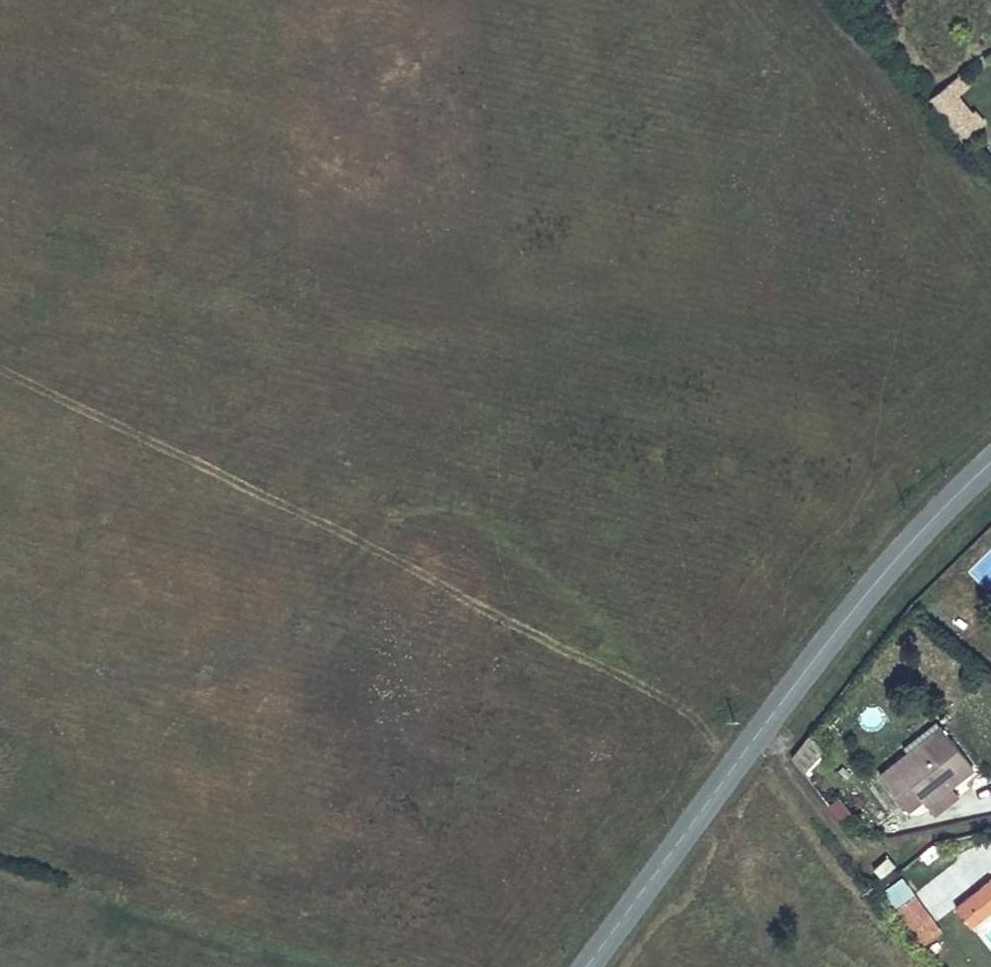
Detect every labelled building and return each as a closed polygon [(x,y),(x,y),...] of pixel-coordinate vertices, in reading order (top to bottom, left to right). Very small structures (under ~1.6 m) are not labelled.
[(942,80),(934,86),(943,96),(951,90),(942,80)] [(909,104),(935,136),(947,128),(930,107),(939,99),(943,96),(934,86),(909,104)] [(930,107),(947,128),(956,120),(939,99),(930,107)] [(942,729),(907,756),(912,764),(947,735),(942,729)] [(912,764),(907,756),(881,779),(909,812),(922,801),(928,806),(953,784),(973,766),(947,735),(912,764)] [(953,784),(928,806),(937,817),(962,795),(953,784)] [(826,808),(842,823),(853,811),(837,796),(826,808)] [(896,866),(888,857),(873,870),(881,879),(896,866)] [(900,875),(881,890),(924,944),(943,929),(900,875)] [(956,909),(970,928),(990,911),(990,883),(990,882),(956,909)]
